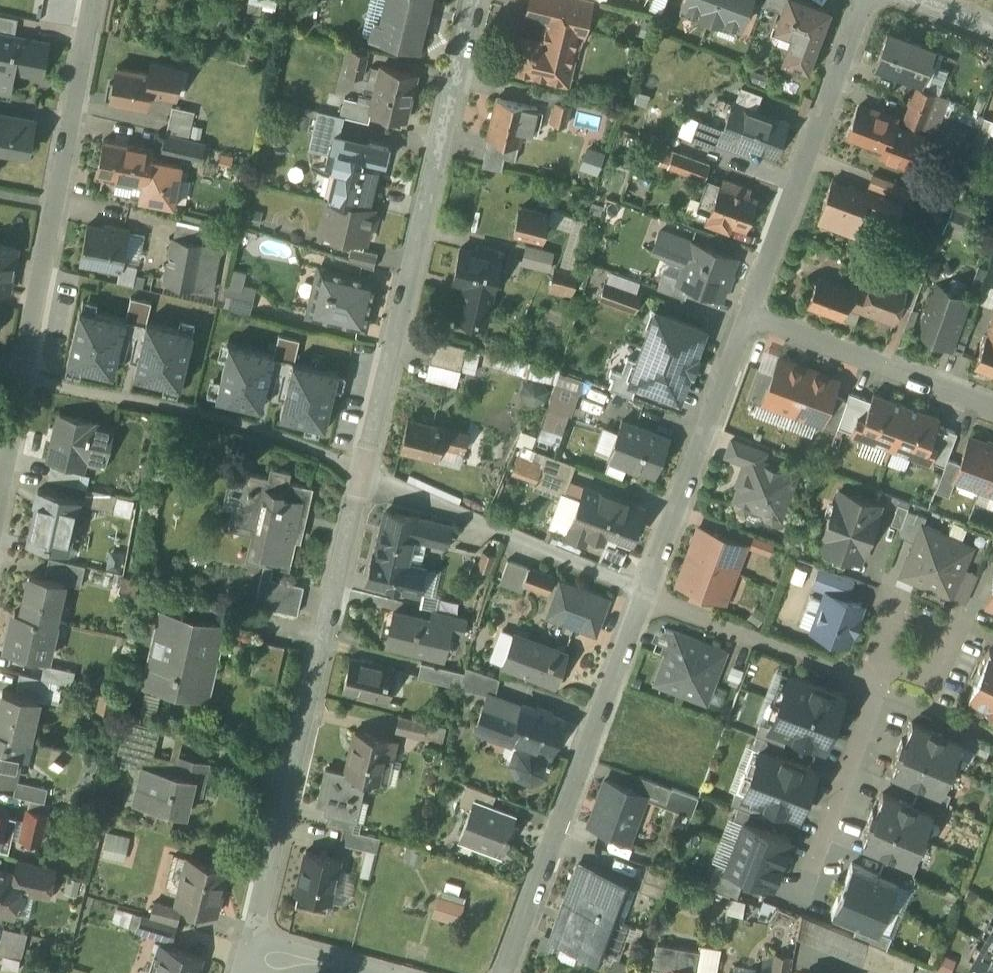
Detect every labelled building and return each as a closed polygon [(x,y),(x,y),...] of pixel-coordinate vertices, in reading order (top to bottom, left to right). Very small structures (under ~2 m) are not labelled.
[(391,11),(385,9),(382,23),(375,21),(371,36),(379,37),(378,38),(418,48),(425,19),(422,18),(426,0),(393,0),(391,11)] [(549,22),(548,21),(543,42),(521,37),(514,69),(549,77),(552,63),(570,67),(578,31),(584,33),(592,0),(555,0),(549,22)] [(526,16),(548,21),(549,22),(555,0),(530,0),(526,16)] [(681,4),(701,11),(700,13),(721,21),(722,19),(741,26),(751,1),(751,0),(683,0),(681,4)] [(764,5),(783,13),(788,0),(766,0),(764,5)] [(783,13),(778,26),(795,32),(785,58),(807,66),(829,9),(803,0),(788,0),(783,13)] [(0,14),(0,33),(16,36),(19,18),(0,14)] [(925,46),(888,32),(877,62),(914,76),(925,46)] [(11,89),(11,87),(6,87),(10,68),(43,74),(49,43),(16,36),(0,33),(0,87),(11,89)] [(368,53),(353,50),(347,73),(363,77),(368,53)] [(151,73),(118,67),(115,83),(111,82),(108,96),(112,97),(111,100),(146,106),(149,91),(176,96),(181,68),(153,63),(151,73)] [(417,73),(382,65),(373,103),(371,111),(372,112),(406,120),(417,73)] [(558,91),(535,86),(532,99),(555,105),(556,101),(558,91)] [(936,93),(918,86),(912,102),(930,109),(936,93)] [(573,95),(558,91),(556,101),(571,105),(573,95)] [(948,98),(936,93),(930,109),(942,114),(948,98)] [(373,103),(346,97),(341,115),(345,116),(369,122),(372,112),(371,111),(373,103)] [(538,107),(497,97),(488,137),(519,144),(523,131),(532,133),(538,107)] [(571,105),(556,101),(555,105),(551,121),(566,124),(571,105)] [(787,122),(734,102),(724,128),(719,142),(745,151),(748,143),(775,153),(787,122)] [(930,109),(912,102),(905,120),(923,128),(930,109)] [(897,117),(873,108),(872,110),(860,105),(848,136),(883,149),(882,154),(903,162),(907,151),(916,154),(923,136),(894,125),(897,117)] [(195,111),(173,106),(167,133),(189,138),(195,111)] [(942,114),(930,109),(923,128),(935,132),(942,114)] [(341,115),(319,110),(313,134),(339,140),(345,116),(341,115)] [(1,114),(1,115),(0,115),(0,148),(29,154),(35,120),(1,114)] [(973,147),(985,151),(992,128),(992,120),(984,117),(973,147)] [(724,128),(699,119),(691,139),(717,148),(719,142),(724,128)] [(205,144),(166,135),(162,153),(201,162),(205,144)] [(154,149),(104,139),(98,173),(147,182),(154,149)] [(390,148),(369,143),(366,154),(380,158),(380,159),(387,160),(390,148)] [(366,154),(331,146),(326,166),(335,168),(328,199),(330,199),(369,208),(369,207),(380,159),(380,158),(366,154)] [(709,162),(675,149),(669,167),(708,182),(709,181),(703,179),(709,162)] [(895,182),(873,174),(869,185),(891,193),(895,182)] [(722,185),(709,180),(709,181),(708,182),(696,215),(707,219),(707,221),(729,229),(732,223),(747,228),(758,198),(749,195),(751,188),(724,178),(722,185)] [(854,229),(872,235),(880,213),(897,219),(903,203),(866,189),(865,192),(833,180),(823,208),(841,214),(838,223),(854,229)] [(369,208),(330,199),(322,230),(336,233),(335,238),(350,241),(351,237),(365,240),(373,208),(369,207),(369,208)] [(548,213),(521,207),(516,232),(542,238),(548,213)] [(975,216),(953,208),(947,224),(969,232),(975,216)] [(207,225),(178,218),(175,236),(204,241),(207,225)] [(113,229),(88,225),(81,261),(122,268),(130,230),(114,226),(113,229)] [(204,241),(195,286),(212,290),(221,245),(218,244),(221,228),(207,225),(204,241)] [(937,234),(922,228),(915,249),(930,254),(937,234)] [(688,238),(661,229),(653,249),(682,260),(684,255),(682,254),(688,238)] [(204,241),(175,236),(166,281),(195,286),(204,241)] [(736,256),(688,238),(682,254),(684,255),(688,256),(681,277),(679,282),(690,286),(721,298),(736,256)] [(0,244),(0,289),(9,291),(17,247),(0,244)] [(378,251),(352,245),(349,260),(375,268),(378,251)] [(503,251),(479,245),(478,251),(462,247),(461,247),(453,280),(466,283),(459,313),(486,320),(493,289),(494,290),(503,251)] [(553,254),(526,247),(522,263),(550,269),(553,254)] [(577,271),(557,266),(553,284),(573,288),(577,271)] [(376,281),(320,268),(309,314),(365,327),(376,281)] [(681,277),(664,271),(658,287),(686,297),(690,286),(679,282),(681,277)] [(911,274),(905,289),(906,289),(901,304),(912,308),(923,278),(911,274)] [(850,287),(818,275),(808,304),(843,317),(847,303),(861,308),(867,291),(851,285),(850,287)] [(905,289),(873,277),(867,291),(861,308),(895,321),(901,304),(906,289),(905,289)] [(640,291),(608,279),(602,297),(633,308),(640,291)] [(969,297),(935,285),(918,332),(951,344),(952,344),(963,313),(969,297)] [(114,375),(126,319),(79,307),(65,364),(114,375)] [(629,381),(679,399),(705,329),(656,310),(629,381)] [(556,314),(546,312),(541,329),(551,331),(556,314)] [(963,313),(952,344),(951,344),(949,350),(962,354),(975,317),(963,313)] [(181,387),(195,330),(146,319),(133,375),(181,387)] [(987,335),(975,366),(992,372),(992,337),(988,335),(987,335)] [(467,346),(436,339),(430,362),(461,369),(467,346)] [(262,408),(274,353),(229,342),(215,397),(262,408)] [(800,367),(779,359),(774,373),(769,371),(766,380),(768,385),(766,386),(761,399),(769,402),(793,411),(809,368),(800,365),(800,367)] [(326,427),(339,371),(292,360),(279,417),(326,427)] [(769,371),(759,367),(747,398),(767,406),(769,402),(761,399),(766,386),(768,385),(766,380),(769,371)] [(838,381),(817,373),(817,372),(809,368),(793,411),(817,420),(825,423),(830,410),(829,407),(834,405),(837,396),(833,394),(838,381)] [(867,398),(850,392),(847,399),(848,400),(838,426),(852,431),(861,406),(865,404),(867,398)] [(865,404),(861,406),(852,431),(852,433),(891,448),(907,404),(874,392),(871,400),(867,398),(865,404)] [(837,396),(834,405),(829,407),(830,410),(825,423),(817,420),(816,424),(836,431),(838,426),(848,400),(847,399),(837,396)] [(940,416),(907,404),(891,448),(930,462),(931,460),(940,435),(939,432),(941,426),(937,424),(940,416)] [(94,421),(60,413),(49,460),(83,468),(87,452),(108,456),(114,427),(94,423),(94,421)] [(445,426),(408,417),(401,448),(438,457),(441,444),(445,426)] [(669,437),(623,419),(609,455),(656,473),(669,437)] [(468,432),(445,426),(441,444),(464,450),(468,432)] [(958,432),(941,426),(939,432),(940,435),(931,460),(945,465),(948,458),(958,432)] [(970,437),(960,463),(955,478),(956,478),(981,488),(992,456),(992,445),(970,437)] [(766,452),(732,439),(726,455),(749,464),(751,457),(763,461),(766,452)] [(576,464),(546,453),(535,483),(565,494),(576,464)] [(981,488),(992,492),(992,456),(981,488)] [(763,461),(751,457),(749,464),(746,470),(744,469),(738,486),(740,487),(735,500),(736,500),(739,506),(745,509),(751,506),(764,511),(767,517),(773,519),(780,516),(780,517),(796,474),(763,461)] [(945,465),(936,490),(950,496),(956,478),(955,478),(960,463),(948,458),(945,465)] [(83,473),(51,465),(49,478),(80,485),(83,473)] [(270,477),(244,472),(243,477),(231,474),(225,501),(239,504),(235,524),(258,530),(251,559),(289,568),(302,513),(306,514),(312,487),(288,482),(290,472),(272,468),(270,477)] [(118,494),(87,487),(84,503),(115,510),(118,494)] [(643,507),(602,491),(602,492),(591,488),(586,501),(581,499),(568,533),(586,539),(589,531),(604,537),(606,529),(632,539),(643,507)] [(80,498),(39,489),(36,500),(38,501),(29,539),(50,544),(50,543),(69,547),(69,545),(67,545),(72,527),(73,527),(80,498)] [(881,504),(841,489),(838,498),(837,497),(835,502),(836,502),(831,516),(830,516),(823,537),(823,538),(820,546),(860,560),(863,552),(864,552),(870,537),(869,536),(872,528),(873,528),(879,512),(878,512),(881,504)] [(909,507),(899,504),(892,523),(902,527),(908,510),(909,507)] [(387,510),(377,552),(375,552),(368,581),(419,592),(425,567),(421,566),(427,540),(446,544),(451,525),(387,510)] [(927,517),(908,510),(902,527),(899,535),(915,542),(923,524),(924,525),(927,517)] [(915,542),(901,575),(926,586),(948,535),(924,525),(923,524),(915,542)] [(746,545),(700,527),(689,554),(736,571),(746,545)] [(974,546),(948,535),(926,586),(951,597),(964,568),(974,546)] [(495,555),(484,551),(478,567),(489,571),(495,555)] [(736,571),(689,554),(678,584),(725,601),(736,571)] [(86,565),(50,556),(45,576),(66,581),(66,582),(81,586),(86,565)] [(530,567),(508,559),(500,583),(522,591),(525,584),(524,584),(530,567)] [(854,579),(821,566),(815,581),(849,594),(854,579)] [(554,576),(530,567),(524,584),(525,584),(548,593),(554,576)] [(964,568),(951,597),(966,604),(979,574),(964,568)] [(45,576),(30,573),(22,611),(51,618),(57,620),(66,582),(66,581),(45,576)] [(299,587),(261,580),(255,604),(293,612),(299,587)] [(608,599),(562,582),(549,616),(596,633),(608,599)] [(862,605),(828,592),(814,631),(848,644),(852,631),(855,632),(860,619),(857,618),(862,605)] [(466,616),(435,609),(432,621),(452,625),(449,634),(461,637),(466,616)] [(22,611),(16,610),(7,648),(48,658),(52,640),(46,638),(51,618),(22,611)] [(432,621),(394,612),(387,641),(444,655),(449,634),(452,625),(432,621)] [(203,622),(165,614),(160,636),(155,635),(151,654),(155,655),(148,686),(193,697),(195,690),(206,693),(217,642),(221,643),(226,624),(203,619),(203,622)] [(675,631),(655,683),(681,693),(701,641),(675,631)] [(567,653),(515,633),(504,663),(556,683),(567,653)] [(285,647),(259,641),(251,677),(276,683),(285,647)] [(701,641),(681,693),(707,703),(727,651),(701,641)] [(990,649),(968,697),(987,706),(985,709),(992,713),(992,651),(990,649)] [(396,668),(351,658),(344,689),(388,700),(396,668)] [(454,669),(422,662),(418,677),(450,684),(454,669)] [(76,671),(45,663),(42,678),(52,680),(73,685),(76,671)] [(501,678),(467,666),(465,672),(461,687),(496,695),(501,678)] [(465,672),(454,669),(450,684),(461,687),(465,672)] [(42,678),(20,673),(17,688),(48,695),(52,680),(42,678)] [(844,696),(788,675),(769,727),(825,748),(844,696)] [(3,690),(0,704),(0,730),(24,735),(27,736),(30,722),(33,722),(39,698),(3,690)] [(565,720),(524,705),(519,718),(484,705),(475,729),(514,743),(515,738),(522,741),(514,762),(520,775),(532,779),(545,774),(548,764),(550,764),(551,762),(549,761),(565,720)] [(427,723),(400,717),(396,730),(424,737),(427,724),(427,723)] [(155,725),(126,718),(120,743),(149,749),(155,725)] [(945,735),(913,722),(905,740),(903,738),(896,754),(899,755),(893,770),(922,783),(942,791),(943,790),(963,743),(945,735)] [(427,723),(427,724),(424,737),(442,741),(445,728),(427,723)] [(966,732),(950,724),(945,735),(963,743),(977,749),(982,738),(966,732)] [(13,780),(24,735),(0,730),(0,777),(13,780)] [(390,738),(356,730),(345,773),(353,775),(380,781),(386,755),(393,757),(397,740),(390,739),(390,738)] [(765,738),(758,735),(753,747),(760,750),(761,749),(765,738)] [(785,745),(765,738),(761,749),(780,756),(785,745)] [(149,749),(120,743),(116,760),(144,767),(136,802),(186,814),(194,779),(204,782),(209,762),(180,756),(179,760),(149,753),(149,749)] [(761,749),(760,750),(744,794),(744,795),(763,802),(800,816),(817,770),(780,756),(761,749)] [(353,775),(345,773),(326,768),(319,800),(328,802),(326,812),(331,813),(356,819),(364,786),(351,784),(353,775)] [(672,788),(638,776),(633,790),(646,796),(666,804),(672,788)] [(48,787),(17,780),(14,794),(30,798),(45,802),(48,787)] [(633,790),(606,780),(589,825),(614,834),(613,838),(629,844),(646,796),(633,790)] [(942,791),(922,783),(918,794),(947,806),(952,794),(943,790),(942,791)] [(497,795),(468,784),(460,803),(472,808),(474,801),(492,808),(497,795)] [(744,794),(737,792),(732,803),(739,806),(744,795),(744,794)] [(913,805),(883,793),(876,810),(873,809),(867,825),(870,826),(863,841),(893,854),(913,862),(913,861),(933,814),(933,813),(913,805)] [(947,806),(918,794),(913,805),(933,813),(933,814),(942,818),(947,806)] [(763,802),(744,795),(739,806),(759,814),(763,802)] [(45,802),(30,798),(28,808),(48,813),(50,803),(45,802)] [(492,808),(474,801),(472,808),(461,838),(503,853),(508,839),(509,839),(511,834),(509,834),(515,816),(492,808)] [(8,848),(16,817),(6,814),(7,807),(0,806),(0,846),(8,848)] [(759,814),(739,806),(735,819),(743,822),(744,821),(762,828),(766,817),(759,814)] [(48,813),(28,808),(21,838),(41,843),(48,813)] [(356,819),(331,813),(328,824),(353,830),(356,819)] [(105,821),(91,818),(84,845),(97,848),(105,821)] [(762,828),(744,821),(743,822),(735,844),(782,862),(791,839),(762,828)] [(368,834),(344,829),(340,843),(364,848),(368,834)] [(380,837),(368,834),(364,848),(377,851),(380,837)] [(782,862),(735,844),(726,867),(746,874),(774,885),(782,862)] [(100,846),(95,862),(105,864),(109,848),(100,846)] [(341,859),(307,850),(297,893),(299,894),(297,904),(328,911),(330,901),(331,902),(341,859)] [(913,862),(893,854),(888,864),(914,875),(919,863),(913,861),(913,862)] [(229,866),(190,856),(178,903),(216,913),(217,912),(215,912),(223,883),(224,883),(229,866)] [(55,869),(18,861),(15,874),(22,876),(19,890),(49,896),(55,869)] [(879,874),(853,863),(846,879),(848,880),(844,889),(888,907),(898,883),(899,882),(879,874)] [(888,864),(884,863),(879,874),(899,882),(898,883),(912,889),(917,876),(914,875),(888,864)] [(726,867),(718,864),(709,886),(738,897),(746,874),(726,867)] [(626,883),(577,865),(565,898),(614,916),(626,883)] [(670,876),(648,867),(639,889),(661,898),(670,876)] [(0,871),(0,911),(14,914),(14,912),(10,911),(14,895),(18,896),(19,890),(22,876),(15,874),(0,871)] [(888,907),(844,889),(840,898),(838,897),(832,913),(859,924),(878,932),(879,931),(888,907)] [(614,916),(565,898),(551,937),(600,955),(614,916)] [(464,907),(440,900),(434,918),(458,925),(464,907)] [(182,909),(155,901),(151,915),(178,922),(182,909)] [(134,913),(119,909),(115,922),(139,929),(143,915),(134,913)] [(854,936),(802,914),(798,937),(864,964),(868,942),(854,936)] [(177,925),(143,915),(139,929),(138,930),(173,940),(177,925)] [(622,919),(614,916),(600,955),(612,960),(614,955),(619,958),(631,926),(621,922),(622,919)] [(878,932),(859,924),(854,936),(868,942),(868,941),(887,949),(892,937),(879,931),(878,932)] [(4,927),(0,945),(0,953),(21,958),(28,933),(4,927)] [(971,964),(985,972),(992,972),(992,929),(971,964)] [(868,941),(868,942),(864,964),(864,965),(899,972),(912,972),(915,961),(887,949),(868,941)] [(160,943),(154,961),(158,962),(155,972),(197,972),(202,956),(160,943)] [(658,943),(654,966),(671,969),(670,972),(696,972),(701,951),(658,943)] [(701,951),(696,972),(717,972),(721,948),(702,945),(701,951)] [(777,953),(773,972),(788,972),(791,956),(777,953)] [(616,960),(611,972),(627,972),(630,965),(616,960)]
